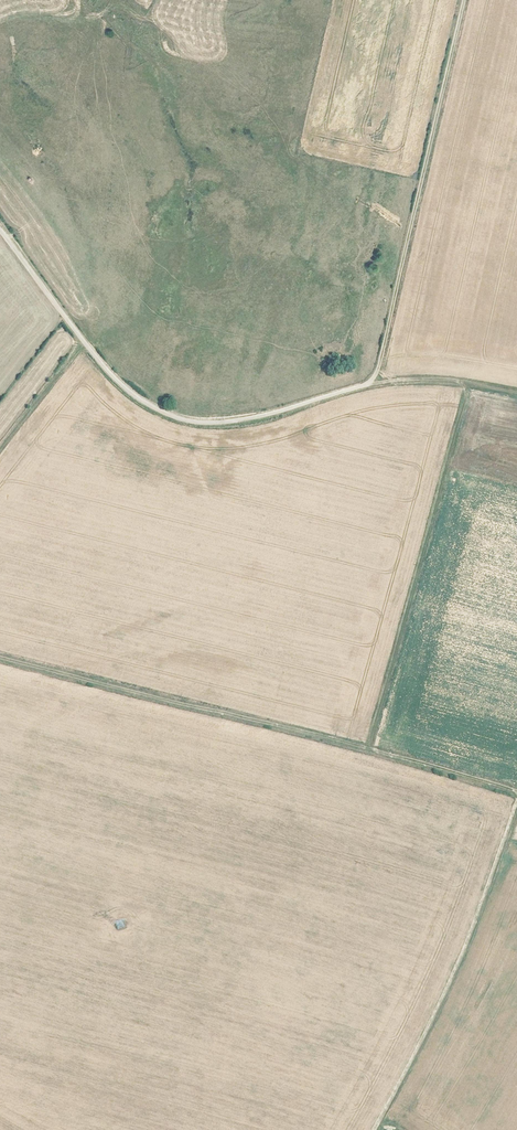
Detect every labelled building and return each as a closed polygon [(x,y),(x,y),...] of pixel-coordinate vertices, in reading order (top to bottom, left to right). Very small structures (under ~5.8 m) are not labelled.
[(122,920),(115,922),(118,929),(125,926),(122,920)]
